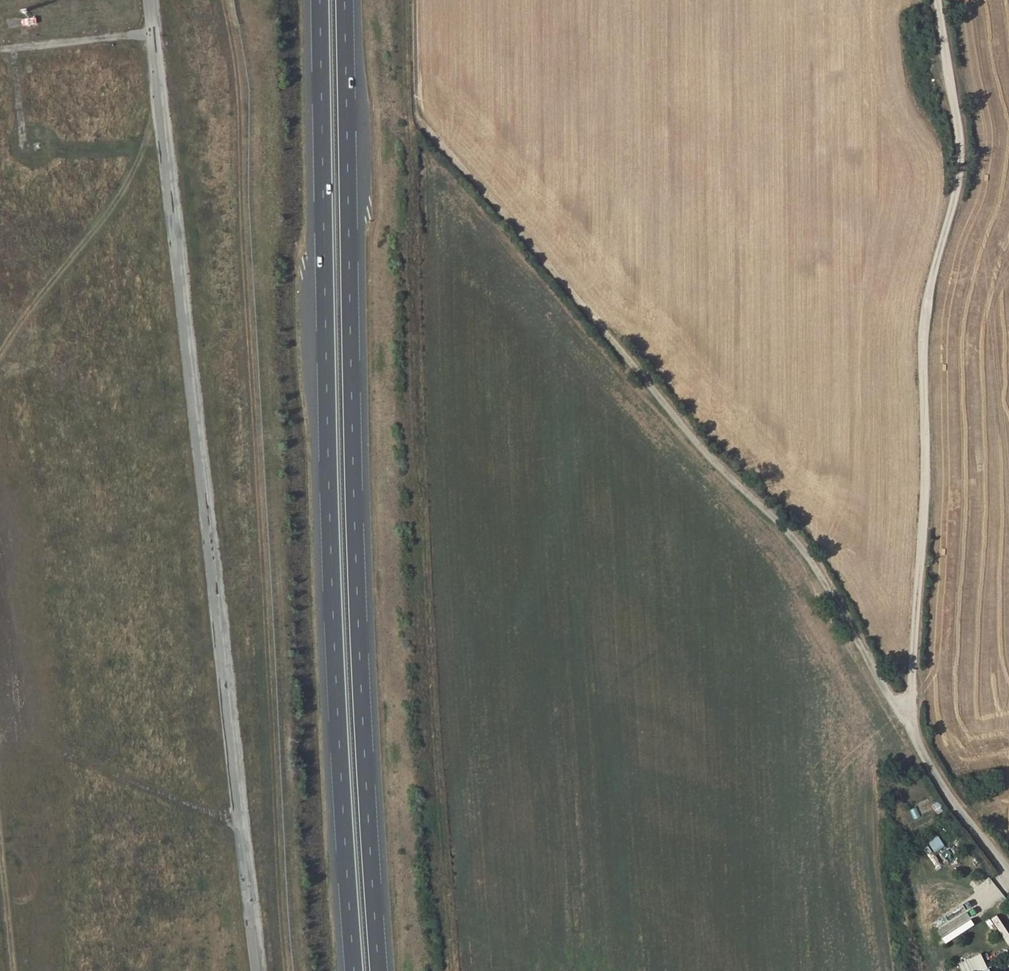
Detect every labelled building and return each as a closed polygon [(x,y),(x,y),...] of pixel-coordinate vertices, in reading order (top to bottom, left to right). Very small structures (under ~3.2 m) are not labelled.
[(978,795),(975,778),(962,780),(965,798),(978,795)] [(939,801),(932,804),(935,814),(943,811),(939,801)] [(933,852),(943,846),(936,836),(926,842),(933,852)]
